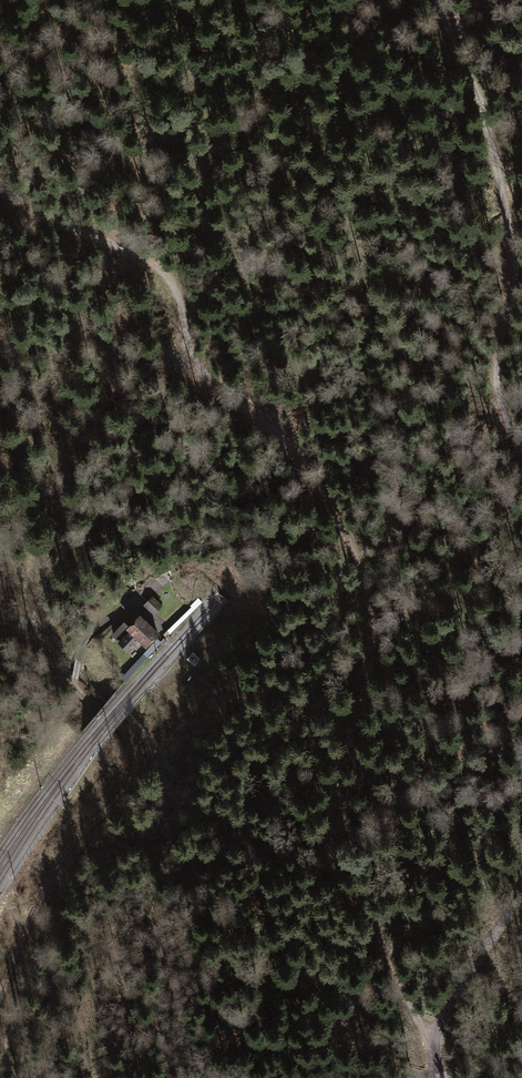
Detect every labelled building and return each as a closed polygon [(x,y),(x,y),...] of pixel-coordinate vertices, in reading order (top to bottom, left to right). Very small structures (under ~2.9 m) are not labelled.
[(146,580),(159,594),(183,572),(170,558),(146,580)] [(153,595),(144,605),(156,616),(165,606),(153,595)] [(143,617),(128,632),(144,647),(158,632),(143,617)] [(120,643),(119,644),(129,653),(139,642),(129,633),(127,635),(118,628),(112,635),(120,643)]
